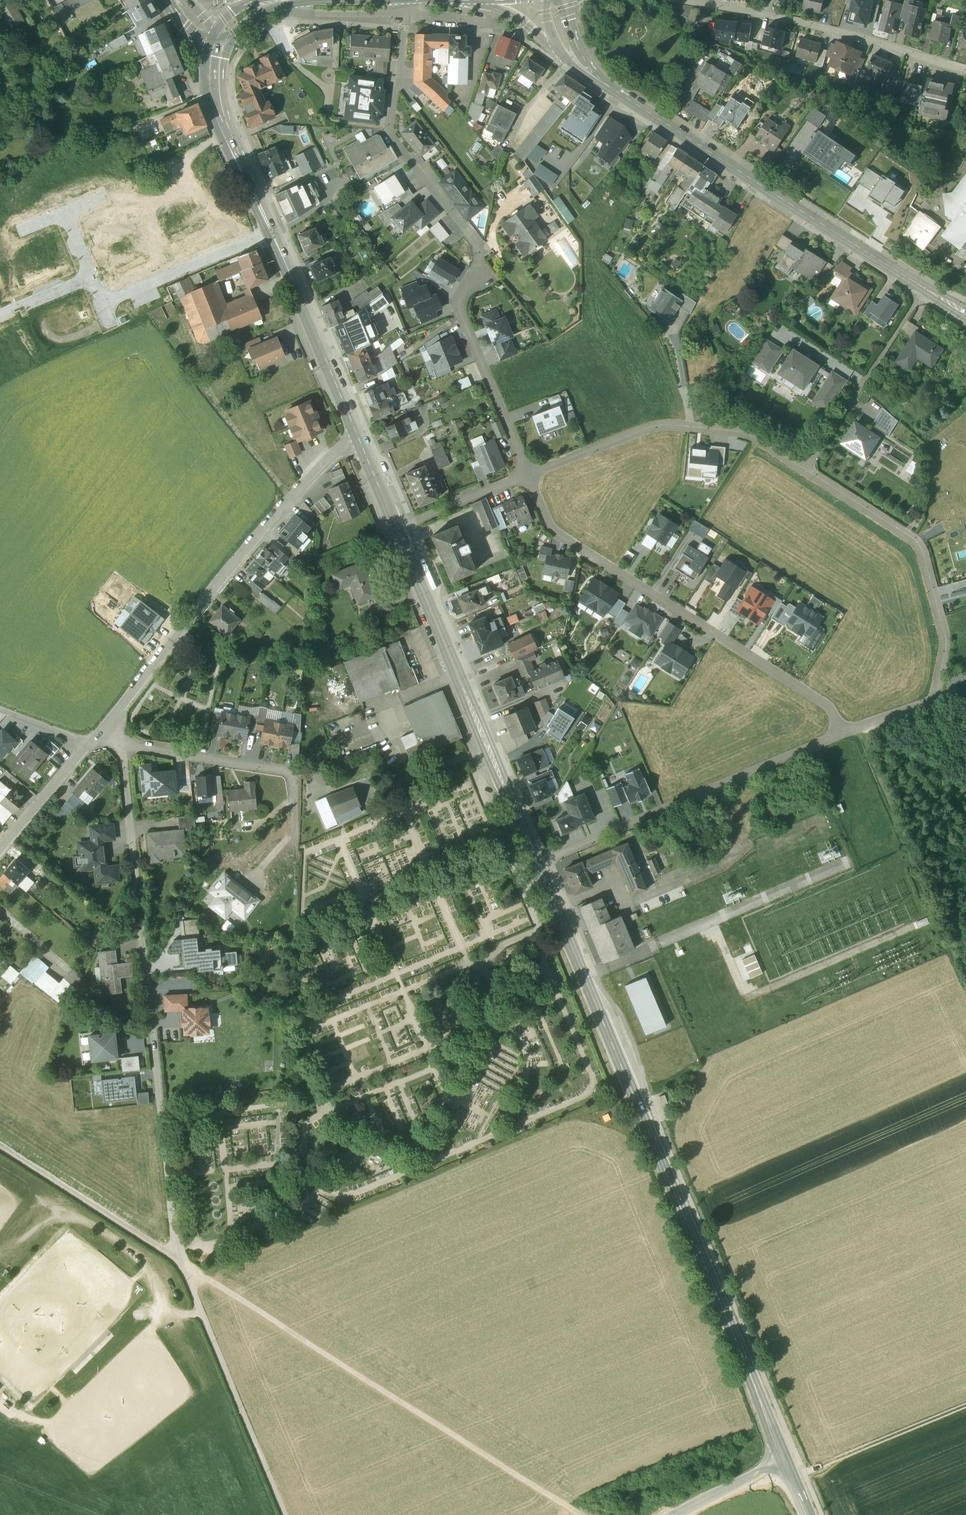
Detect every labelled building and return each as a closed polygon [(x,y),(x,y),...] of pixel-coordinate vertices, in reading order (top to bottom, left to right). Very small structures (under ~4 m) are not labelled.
[(10,0),(1,0),(0,0),(0,11),(11,29),(23,22),(10,0)] [(61,4),(67,15),(95,0),(69,0),(61,4)] [(130,10),(146,0),(124,0),(130,10)] [(127,11),(136,27),(159,14),(152,0),(146,0),(130,10),(127,11)] [(807,0),(805,0),(803,9),(809,10),(808,13),(813,14),(814,12),(820,13),(823,0),(815,0),(815,2),(807,0)] [(852,6),(848,22),(866,26),(867,22),(872,4),(872,2),(864,0),(853,0),(852,6)] [(901,16),(909,19),(911,8),(912,8),(914,1),(909,0),(905,0),(904,5),(901,16)] [(904,5),(887,1),(880,31),(881,28),(891,30),(894,17),(900,18),(901,16),(904,5)] [(61,4),(52,9),(57,20),(67,15),(61,4)] [(872,4),(867,22),(875,24),(879,6),(872,4)] [(912,8),(911,8),(909,19),(905,34),(919,38),(923,22),(925,11),(912,8)] [(952,19),(937,15),(931,39),(948,43),(952,28),(954,19),(952,19)] [(960,17),(953,15),(952,19),(954,19),(952,28),(957,29),(960,17)] [(737,23),(715,20),(712,38),(730,41),(731,39),(737,23)] [(751,26),(737,23),(731,39),(748,42),(751,26)] [(163,24),(143,32),(148,44),(151,42),(155,52),(172,45),(163,24)] [(784,31),(767,27),(763,45),(781,49),(784,31)] [(134,28),(123,34),(127,41),(138,35),(134,28)] [(332,29),(314,32),(316,48),(333,45),(332,29)] [(314,32),(292,43),(299,57),(302,55),(316,48),(314,32)] [(431,35),(415,34),(415,53),(430,54),(431,44),(434,44),(434,35),(431,35)] [(442,36),(434,35),(434,44),(442,44),(442,36)] [(466,36),(448,35),(448,36),(448,45),(448,53),(448,55),(454,55),(453,58),(452,58),(464,59),(464,55),(470,56),(470,46),(465,46),(466,36)] [(389,39),(352,36),(351,50),(360,50),(359,57),(375,58),(388,59),(389,39)] [(518,43),(501,37),(495,54),(512,60),(518,43)] [(87,55),(79,39),(69,45),(77,61),(87,55)] [(820,45),(801,39),(796,57),(815,62),(819,49),(820,45)] [(148,44),(143,46),(148,56),(155,52),(151,42),(148,44)] [(836,45),(829,43),(827,51),(825,56),(831,59),(834,51),(836,46),(836,45)] [(849,48),(837,43),(836,45),(836,46),(834,51),(831,59),(832,59),(829,66),(839,70),(849,48)] [(172,45),(155,52),(148,56),(140,60),(147,79),(144,80),(148,90),(148,91),(148,93),(149,92),(152,99),(166,94),(168,100),(168,101),(179,96),(178,93),(172,77),(184,72),(172,45)] [(329,48),(329,52),(317,52),(318,60),(304,59),(304,64),(338,69),(338,47),(333,48),(329,48)] [(316,48),(302,55),(304,59),(318,60),(317,52),(316,48)] [(849,48),(839,70),(851,75),(854,69),(859,58),(861,53),(849,48)] [(827,51),(819,49),(815,62),(814,66),(822,68),(825,56),(827,51)] [(448,53),(439,52),(439,64),(448,65),(448,55),(448,53)] [(59,62),(54,53),(49,56),(54,65),(59,62)] [(273,53),(260,59),(262,64),(270,81),(271,85),(280,81),(278,76),(283,74),(273,53)] [(892,64),(873,55),(866,71),(873,74),(885,79),(886,76),(892,64)] [(388,59),(375,58),(373,73),(382,75),(386,75),(388,59)] [(430,59),(415,58),(415,80),(430,81),(430,78),(430,59)] [(464,59),(452,58),(448,58),(448,65),(447,82),(448,82),(448,84),(463,85),(464,59)] [(864,60),(859,58),(854,69),(859,71),(864,60)] [(543,70),(528,59),(518,72),(534,83),(543,70)] [(730,65),(733,71),(742,67),(739,61),(730,65)] [(257,63),(244,70),(245,73),(238,77),(245,92),(238,95),(244,108),(245,108),(247,111),(262,105),(259,97),(262,96),(260,90),(266,87),(264,83),(270,81),(262,64),(258,66),(257,63)] [(727,75),(706,63),(679,108),(699,120),(705,109),(691,101),(699,89),(714,98),(719,88),(727,75)] [(839,70),(829,66),(824,77),(836,79),(839,70)] [(866,71),(863,79),(869,82),(873,74),(866,71)] [(491,75),(484,73),(478,93),(484,95),(486,95),(488,88),(496,90),(501,75),(492,73),(491,75)] [(869,82),(881,88),(885,79),(873,74),(869,82)] [(585,88),(564,75),(553,87),(557,91),(556,93),(560,96),(561,94),(571,102),(582,91),(585,88)] [(727,75),(719,88),(725,91),(733,79),(727,75)] [(899,79),(886,76),(885,79),(881,88),(880,90),(895,93),(899,79)] [(367,79),(350,77),(352,78),(351,83),(349,83),(345,112),(347,112),(347,118),(345,118),(345,119),(376,123),(376,122),(375,122),(376,113),(381,113),(384,91),(379,90),(380,81),(382,82),(382,81),(367,79)] [(447,93),(430,78),(430,81),(415,80),(415,85),(444,111),(450,101),(447,99),(447,93)] [(924,87),(905,82),(902,98),(906,99),(906,103),(922,106),(920,114),(946,120),(948,111),(942,109),(943,101),(948,102),(948,101),(944,100),(945,92),(952,94),(954,84),(928,79),(926,88),(924,88),(924,87)] [(560,129),(581,143),(599,115),(592,111),(595,106),(589,102),(592,98),(582,91),(570,103),(575,106),(560,129)] [(179,96),(168,101),(168,100),(165,101),(168,109),(183,103),(179,92),(178,93),(179,96)] [(560,96),(514,154),(524,161),(528,156),(536,146),(549,129),(554,123),(562,113),(562,112),(565,109),(570,103),(571,102),(561,94),(560,96)] [(726,107),(720,117),(725,121),(726,120),(739,128),(750,110),(732,98),(726,107)] [(247,111),(243,113),(249,126),(250,125),(252,128),(259,125),(258,122),(266,119),(267,121),(275,118),(273,115),(275,115),(269,101),(262,105),(247,111)] [(429,106),(438,114),(442,110),(433,102),(429,106)] [(722,107),(717,104),(711,113),(707,119),(721,128),(725,121),(720,117),(726,107),(723,105),(722,107)] [(197,105),(159,120),(163,129),(180,122),(184,134),(205,126),(206,126),(205,124),(202,118),(200,113),(197,106),(198,106),(197,105)] [(498,105),(486,130),(493,134),(491,138),(502,143),(516,114),(498,105)] [(806,119),(819,127),(826,116),(815,108),(814,108),(806,119)] [(711,113),(705,109),(699,120),(705,123),(707,119),(711,113)] [(835,124),(841,115),(833,110),(827,119),(835,124)] [(622,126),(607,116),(594,136),(593,136),(605,144),(598,155),(599,155),(609,161),(609,162),(610,163),(617,152),(618,153),(622,147),(623,148),(629,139),(618,131),(622,126)] [(788,132),(768,119),(757,136),(769,144),(767,148),(769,149),(775,152),(778,148),(788,132)] [(429,139),(416,122),(404,131),(412,140),(409,142),(415,150),(418,148),(429,139)] [(205,126),(184,134),(177,137),(181,147),(208,133),(205,126)] [(805,151),(834,171),(843,159),(850,164),(855,156),(818,131),(805,151)] [(652,132),(641,149),(654,158),(655,158),(666,142),(656,136),(657,136),(652,132)] [(376,135),(359,144),(357,141),(343,148),(360,179),(397,159),(390,146),(386,148),(379,136),(376,135)] [(429,139),(418,148),(422,154),(434,145),(433,145),(429,139)] [(434,145),(422,154),(418,148),(415,150),(425,163),(442,149),(437,142),(433,145),(434,145)] [(666,142),(655,158),(654,158),(652,161),(658,165),(670,145),(666,142)] [(499,145),(491,152),(498,161),(503,150),(499,145)] [(658,165),(657,167),(662,170),(663,168),(676,149),(676,148),(676,149),(671,145),(671,146),(670,145),(658,165)] [(536,146),(528,156),(538,163),(541,157),(543,158),(546,152),(536,146)] [(275,148),(258,155),(258,156),(257,156),(260,162),(261,162),(264,171),(267,170),(281,163),(278,155),(275,148)] [(775,152),(769,149),(762,159),(773,166),(783,151),(778,148),(775,152)] [(311,149),(295,156),(304,175),(320,168),(311,149)] [(676,149),(663,168),(668,172),(669,171),(671,167),(677,171),(687,156),(676,149)] [(283,152),(278,155),(281,163),(287,161),(283,152)] [(702,166),(687,156),(677,171),(689,178),(693,181),(702,166)] [(287,161),(281,163),(285,173),(292,170),(288,160),(287,161)] [(281,163),(267,170),(271,179),(285,173),(281,163)] [(534,175),(551,186),(558,176),(541,165),(534,175)] [(721,200),(705,190),(709,183),(711,185),(717,175),(702,166),(693,181),(687,189),(692,193),(687,201),(692,205),(688,211),(711,226),(723,208),(723,207),(718,204),(721,200)] [(348,176),(354,173),(351,167),(345,170),(348,176)] [(662,170),(657,167),(649,179),(650,179),(655,182),(662,170)] [(527,178),(533,172),(528,168),(523,173),(527,178)] [(655,182),(661,186),(670,172),(669,171),(668,172),(663,168),(662,170),(655,182)] [(873,191),(882,177),(869,169),(860,183),(873,191)] [(475,198),(455,172),(441,183),(457,204),(456,205),(459,210),(465,206),(475,198)] [(534,175),(523,183),(533,197),(544,189),(534,175)] [(393,177),(377,187),(386,203),(392,199),(392,200),(398,196),(398,195),(401,193),(403,192),(393,177)] [(869,196),(882,205),(885,200),(891,204),(895,198),(899,201),(906,191),(895,185),(897,183),(888,178),(887,180),(882,177),(873,191),(869,196)] [(687,181),(684,181),(681,186),(683,188),(686,190),(687,189),(693,181),(689,178),(687,181)] [(955,194),(946,195),(948,214),(955,219),(952,224),(943,235),(961,249),(962,247),(965,250),(965,178),(955,194)] [(301,183),(275,196),(287,223),(319,203),(310,184),(303,187),(301,183)] [(403,192),(401,193),(398,195),(398,196),(401,201),(412,195),(408,188),(403,192)] [(554,199),(567,223),(574,219),(560,195),(554,199)] [(475,198),(465,206),(472,215),(482,208),(475,198)] [(438,214),(427,201),(416,210),(421,215),(415,221),(421,228),(438,214)] [(403,210),(392,219),(393,221),(402,231),(415,221),(421,215),(416,210),(411,203),(403,210)] [(398,204),(382,212),(391,223),(393,221),(392,219),(403,210),(398,204)] [(540,229),(533,220),(538,216),(530,205),(525,208),(524,207),(505,221),(506,222),(501,226),(509,237),(514,233),(520,241),(514,245),(522,256),(528,253),(547,240),(546,237),(540,229)] [(735,216),(723,208),(711,226),(717,230),(723,234),(735,216)] [(937,227),(922,215),(906,236),(924,249),(934,236),(931,235),(937,227)] [(449,236),(438,222),(429,229),(441,243),(449,236)] [(549,235),(543,227),(540,229),(546,237),(549,235)] [(315,228),(298,236),(301,244),(300,244),(304,252),(305,251),(305,252),(316,247),(322,245),(318,236),(320,235),(318,231),(316,232),(315,228)] [(795,242),(783,234),(781,238),(776,245),(786,252),(787,252),(793,243),(794,243),(795,242)] [(721,238),(714,248),(721,253),(727,242),(721,238)] [(733,246),(727,242),(721,253),(727,257),(733,246)] [(794,243),(793,243),(787,252),(786,252),(777,266),(790,275),(794,268),(805,250),(806,249),(795,242),(794,243)] [(316,247),(305,252),(308,257),(318,252),(316,247)] [(252,251),(239,257),(242,265),(236,265),(239,273),(241,272),(261,263),(258,255),(256,250),(252,251)] [(817,258),(805,250),(794,268),(802,273),(805,269),(817,277),(826,263),(817,257),(817,258)] [(319,262),(311,266),(318,281),(335,273),(331,266),(334,265),(331,257),(323,261),(319,262)] [(448,281),(452,283),(459,271),(439,259),(432,271),(448,281)] [(836,268),(826,262),(826,263),(817,277),(822,280),(832,272),(836,268)] [(261,263),(241,272),(248,288),(268,280),(261,263)] [(852,269),(842,263),(836,268),(832,272),(837,275),(837,276),(837,275),(844,280),(845,280),(849,274),(852,269)] [(236,265),(216,274),(219,281),(239,273),(236,265)] [(448,281),(432,271),(428,278),(444,288),(448,281)] [(199,274),(188,278),(191,286),(202,281),(199,274)] [(873,289),(849,274),(845,280),(844,280),(840,287),(832,298),(857,314),(873,289)] [(844,280),(837,275),(837,276),(837,275),(833,282),(840,287),(844,280)] [(188,278),(179,282),(185,295),(188,294),(187,292),(188,287),(191,286),(188,278)] [(179,282),(166,287),(173,301),(181,297),(185,295),(179,282)] [(400,289),(403,296),(420,289),(417,282),(400,289)] [(212,283),(191,292),(191,293),(205,329),(219,323),(227,319),(223,309),(212,283)] [(377,287),(368,293),(373,300),(382,294),(377,287)] [(403,296),(408,308),(414,306),(430,299),(425,287),(420,289),(403,296)] [(682,301),(678,299),(663,288),(648,309),(668,322),(678,307),(682,301)] [(366,291),(351,302),(354,310),(356,313),(363,308),(373,300),(368,293),(366,291)] [(205,329),(191,293),(188,294),(185,295),(181,297),(200,342),(209,339),(205,329)] [(682,301),(678,307),(689,314),(696,303),(682,293),(678,299),(682,301)] [(363,308),(368,319),(389,305),(382,294),(373,300),(363,308)] [(430,299),(414,306),(419,317),(435,310),(441,308),(436,296),(430,299)] [(879,306),(874,314),(875,314),(871,319),(883,327),(898,305),(891,300),(885,296),(879,306)] [(252,297),(229,307),(238,327),(261,317),(252,297)] [(337,301),(322,307),(325,315),(341,309),(337,301)] [(879,306),(873,301),(864,314),(871,319),(875,314),(874,314),(879,306)] [(238,327),(229,307),(223,309),(227,319),(231,329),(238,327)] [(368,345),(376,340),(368,319),(363,308),(356,313),(353,315),(347,320),(346,321),(336,325),(347,354),(363,348),(368,345)] [(325,315),(330,327),(336,325),(346,321),(343,314),(341,309),(325,315)] [(354,310),(343,314),(346,321),(347,320),(353,315),(356,313),(354,310)] [(435,310),(419,317),(422,325),(438,318),(435,310)] [(495,311),(482,317),(486,326),(499,321),(495,311)] [(227,319),(219,323),(223,333),(231,329),(227,319)] [(499,321),(486,326),(494,343),(505,339),(511,336),(504,319),(499,321)] [(919,328),(907,321),(899,333),(911,340),(916,333),(919,328)] [(219,323),(205,329),(209,339),(223,333),(219,323)] [(942,350),(916,333),(911,340),(897,362),(915,374),(919,369),(917,368),(920,364),(918,363),(920,359),(931,367),(942,350)] [(423,345),(425,351),(427,350),(441,341),(438,336),(423,345)] [(431,360),(457,349),(452,337),(441,341),(427,350),(431,360)] [(258,338),(247,343),(250,349),(261,345),(258,338)] [(250,349),(249,350),(249,351),(253,350),(256,359),(253,361),(253,362),(255,361),(259,370),(268,366),(267,364),(284,357),(282,353),(285,346),(278,343),(276,339),(261,345),(250,349)] [(505,339),(494,343),(497,348),(508,344),(505,339)] [(783,350),(767,340),(761,351),(776,361),(783,350)] [(247,342),(242,344),(245,352),(249,350),(248,350),(250,349),(247,343),(247,342)] [(497,348),(496,349),(501,361),(516,355),(510,342),(508,344),(497,348)] [(393,353),(390,348),(391,348),(390,346),(379,354),(386,371),(391,367),(397,363),(394,358),(395,358),(392,353),(393,353)] [(363,348),(347,354),(354,369),(370,362),(365,353),(363,348)] [(462,360),(457,349),(431,360),(436,371),(448,366),(462,360)] [(776,361),(761,351),(757,356),(773,366),(776,361)] [(819,366),(795,351),(781,373),(804,388),(819,366)] [(379,354),(373,359),(375,364),(371,366),(374,373),(378,371),(380,375),(381,375),(386,371),(379,354)] [(773,366),(757,356),(754,362),(769,372),(773,366)] [(370,362),(354,369),(359,382),(375,375),(374,373),(371,366),(370,362)] [(451,372),(448,366),(436,371),(434,372),(437,378),(451,372)] [(386,371),(381,375),(384,385),(384,384),(384,385),(397,379),(391,367),(386,371)] [(847,383),(832,374),(812,404),(826,414),(847,383)] [(379,386),(375,388),(374,386),(368,388),(369,391),(364,393),(369,406),(391,397),(392,396),(390,392),(383,395),(382,391),(379,386)] [(392,396),(391,397),(393,401),(395,402),(397,406),(396,407),(396,408),(407,403),(403,393),(403,392),(392,396)] [(559,394),(548,398),(551,409),(558,406),(562,404),(559,394)] [(369,406),(374,419),(393,411),(392,408),(391,407),(389,408),(387,404),(393,401),(391,397),(369,406)] [(308,402),(286,411),(287,415),(284,416),(289,427),(292,425),(292,427),(289,428),(294,438),(297,437),(298,441),(305,438),(306,440),(315,436),(314,434),(321,432),(316,420),(318,419),(315,414),(313,414),(308,402)] [(551,409),(532,416),(539,435),(565,425),(558,406),(551,409)] [(883,408),(872,426),(882,432),(889,437),(899,421),(883,408)] [(406,412),(394,417),(396,423),(401,420),(408,417),(406,412)] [(408,417),(401,420),(404,426),(411,423),(408,417)] [(396,423),(386,427),(391,440),(407,434),(404,428),(404,426),(401,420),(396,423)] [(504,434),(499,422),(492,425),(497,437),(504,434)] [(415,423),(404,428),(407,434),(417,429),(415,423)] [(870,430),(865,428),(856,423),(843,442),(866,457),(879,438),(878,437),(870,432),(871,431),(870,430)] [(882,432),(872,426),(870,430),(871,431),(870,432),(878,437),(882,432)] [(492,439),(484,443),(484,442),(482,443),(482,444),(473,448),(481,466),(484,475),(485,475),(504,467),(492,439)] [(295,442),(284,447),(289,458),(300,453),(295,442)] [(439,442),(430,446),(432,451),(441,447),(439,442)] [(710,446),(710,449),(718,450),(716,464),(723,465),(725,447),(710,446)] [(432,451),(432,452),(439,469),(449,465),(442,447),(441,447),(432,451)] [(715,474),(716,464),(718,450),(710,449),(690,447),(686,477),(702,479),(702,473),(715,474)] [(913,460),(908,471),(915,474),(920,463),(913,460)] [(481,466),(474,469),(479,481),(486,478),(485,475),(484,475),(481,466)] [(424,467),(406,474),(419,506),(437,498),(424,467)] [(341,469),(330,473),(332,479),(343,474),(341,469)] [(343,474),(332,479),(335,484),(346,480),(343,474)] [(347,483),(330,490),(343,521),(360,514),(347,483)] [(331,506),(323,497),(318,501),(326,510),(331,506)] [(521,497),(502,505),(509,522),(518,518),(529,513),(524,501),(523,501),(521,497)] [(491,510),(486,498),(471,504),(474,512),(477,511),(486,531),(498,526),(491,510)] [(326,510),(318,501),(314,505),(321,514),(326,510)] [(303,513),(310,519),(314,514),(309,508),(304,503),(298,510),(303,513)] [(321,514),(314,505),(309,508),(314,514),(317,518),(321,514)] [(497,507),(491,510),(498,526),(499,529),(505,527),(497,507)] [(298,518),(309,527),(314,522),(310,519),(303,513),(298,518)] [(529,513),(518,518),(520,521),(517,522),(519,526),(532,521),(529,513)] [(294,515),(280,533),(290,541),(298,547),(307,536),(304,533),(309,527),(298,518),(294,515)] [(677,526),(659,515),(646,534),(664,545),(677,526)] [(704,538),(710,528),(695,519),(689,529),(704,538)] [(456,526),(432,536),(451,581),(475,571),(467,552),(470,551),(466,544),(464,545),(456,526)] [(298,547),(290,541),(285,547),(296,556),(300,550),(298,547)] [(696,550),(706,557),(712,549),(701,542),(696,550)] [(274,556),(264,568),(267,570),(272,575),(287,557),(272,545),(267,550),(274,556)] [(706,557),(696,550),(688,545),(673,568),(693,581),(708,557),(706,557)] [(267,550),(265,548),(255,560),(264,568),(274,556),(267,550)] [(569,560),(547,556),(544,573),(565,578),(569,560)] [(255,560),(246,571),(251,575),(258,581),(267,570),(264,568),(255,560)] [(721,569),(711,583),(708,588),(726,599),(743,571),(726,560),(721,569)] [(362,564),(333,576),(339,589),(351,585),(359,603),(375,596),(362,564)] [(704,579),(711,583),(721,569),(713,564),(704,579)] [(523,566),(518,568),(521,580),(526,578),(523,566)] [(267,570),(258,581),(264,586),(273,575),(272,575),(267,570)] [(258,581),(251,575),(246,581),(259,592),(264,586),(258,581)] [(485,579),(462,589),(465,595),(477,590),(488,585),(485,579)] [(563,590),(572,592),(574,581),(566,579),(563,590)] [(615,597),(616,595),(611,591),(612,590),(600,582),(599,584),(593,580),(580,601),(603,616),(605,612),(615,597)] [(743,614),(758,624),(767,609),(772,601),(750,588),(747,593),(748,595),(744,602),(738,611),(743,614)] [(465,595),(457,598),(464,612),(485,604),(482,596),(481,596),(479,596),(477,590),(465,595)] [(273,601),(263,593),(262,594),(257,599),(267,607),(268,607),(273,601)] [(625,604),(615,597),(605,612),(616,619),(622,609),(625,604)] [(772,601),(767,609),(774,613),(780,603),(781,601),(775,597),(772,601)] [(457,598),(450,601),(453,607),(451,612),(455,613),(456,616),(464,612),(457,598)] [(744,602),(737,598),(728,611),(740,618),(743,614),(738,611),(744,602)] [(140,600),(129,614),(154,633),(165,619),(140,600)] [(280,608),(273,601),(268,607),(276,613),(280,608)] [(389,601),(375,607),(378,616),(392,610),(389,601)] [(550,602),(544,605),(546,610),(552,608),(550,602)] [(780,603),(774,613),(771,618),(778,622),(787,607),(780,603)] [(821,617),(799,604),(787,623),(794,627),(792,629),(801,635),(802,632),(809,636),(814,629),(821,617)] [(222,605),(209,622),(226,636),(230,631),(233,628),(236,624),(240,620),(233,614),(234,612),(230,609),(229,610),(222,605)] [(650,635),(661,619),(655,615),(654,617),(636,605),(627,620),(634,625),(630,630),(640,637),(644,631),(650,635)] [(629,613),(622,609),(616,619),(613,623),(620,628),(629,613)] [(144,646),(154,633),(129,614),(119,627),(144,646)] [(485,617),(469,624),(475,638),(496,630),(493,620),(487,623),(485,617)] [(500,617),(493,620),(496,630),(497,631),(504,628),(500,617)] [(668,623),(659,636),(664,639),(662,643),(666,645),(668,642),(671,644),(679,630),(668,623)] [(823,634),(814,629),(809,636),(804,645),(813,650),(823,634)] [(496,630),(475,638),(481,654),(503,645),(497,631),(496,630)] [(236,636),(230,631),(226,636),(232,641),(236,636)] [(528,636),(509,645),(516,659),(533,651),(534,650),(528,636)] [(410,667),(399,641),(384,647),(400,687),(399,687),(401,691),(419,684),(412,666),(410,667)] [(671,644),(668,642),(666,645),(655,662),(663,667),(662,668),(670,673),(670,672),(680,678),(693,658),(684,652),(685,651),(677,647),(671,644)] [(384,647),(344,662),(360,702),(399,687),(400,687),(384,647)] [(516,659),(515,659),(518,667),(536,658),(533,651),(516,659)] [(534,671),(529,673),(536,690),(563,678),(556,662),(546,666),(540,669),(534,671)] [(531,665),(519,670),(522,676),(529,673),(534,671),(531,665)] [(511,681),(510,678),(494,685),(498,695),(497,695),(501,705),(509,702),(508,701),(518,697),(515,689),(511,681)] [(517,678),(511,681),(515,689),(520,687),(517,678)] [(520,687),(515,689),(518,697),(523,695),(520,687)] [(442,691),(403,707),(414,732),(419,744),(406,750),(410,760),(462,738),(442,691)] [(630,691),(627,696),(632,700),(635,695),(630,691)] [(546,699),(533,704),(541,721),(548,712),(550,709),(546,699)] [(268,708),(259,707),(258,713),(258,715),(256,724),(264,726),(265,721),(266,721),(268,708)] [(525,708),(505,716),(513,736),(514,737),(525,732),(526,732),(525,729),(532,726),(525,708)] [(546,733),(559,741),(574,718),(558,708),(554,715),(547,726),(550,728),(549,730),(546,733)] [(222,713),(214,711),(212,725),(219,726),(222,713)] [(236,715),(222,712),(222,713),(219,726),(218,734),(232,737),(236,715)] [(550,728),(547,726),(554,715),(548,712),(541,721),(543,727),(549,730),(550,728)] [(301,714),(294,713),(292,726),(293,726),(292,731),(300,732),(301,714)] [(258,715),(250,714),(249,717),(250,717),(247,731),(255,733),(256,724),(258,715)] [(249,717),(236,715),(232,737),(245,740),(247,731),(250,717),(249,717)] [(266,721),(265,721),(264,726),(261,742),(275,745),(279,723),(266,721)] [(578,727),(584,729),(587,723),(581,721),(578,727)] [(292,726),(279,723),(275,745),(289,748),(292,731),(293,726),(292,726)] [(2,731),(0,733),(0,758),(13,743),(13,740),(2,731)] [(414,732),(401,738),(406,750),(419,744),(414,732)] [(525,732),(514,737),(513,736),(517,748),(518,747),(529,741),(525,732)] [(46,754),(31,741),(11,764),(27,777),(46,754)] [(541,750),(529,755),(535,770),(547,765),(544,758),(541,750)] [(529,755),(518,759),(517,759),(524,775),(534,770),(535,770),(529,755)] [(552,755),(544,758),(547,765),(548,767),(550,766),(554,760),(552,755)] [(174,771),(151,774),(150,765),(140,766),(144,795),(151,794),(151,796),(153,796),(153,792),(167,791),(167,793),(176,792),(174,771)] [(107,781),(92,769),(79,785),(85,790),(94,797),(107,781)] [(651,794),(644,778),(643,779),(639,769),(625,774),(629,784),(622,787),(628,801),(629,803),(637,800),(638,802),(644,799),(643,797),(651,794)] [(534,770),(524,775),(527,780),(537,776),(534,770)] [(537,776),(527,780),(529,786),(544,779),(545,782),(554,778),(551,770),(537,776)] [(213,775),(196,777),(198,796),(214,795),(215,795),(215,794),(213,775)] [(554,778),(545,782),(550,795),(554,793),(558,787),(554,778)] [(529,786),(535,801),(551,795),(550,795),(545,782),(544,779),(529,786)] [(0,781),(0,803),(11,790),(0,781)] [(245,790),(228,791),(230,811),(256,808),(254,782),(244,782),(245,790)] [(568,782),(567,782),(557,797),(560,804),(564,802),(574,798),(568,782)] [(613,807),(628,801),(622,787),(620,783),(606,789),(613,807)] [(85,790),(79,785),(73,793),(78,797),(85,790)] [(353,788),(326,797),(315,802),(327,829),(361,812),(359,806),(360,806),(353,788)] [(15,793),(11,790),(0,803),(2,805),(13,813),(14,814),(24,801),(21,798),(23,795),(17,790),(15,793)] [(73,793),(66,802),(77,811),(84,802),(78,797),(73,793)] [(222,794),(215,794),(215,795),(214,795),(216,808),(223,807),(222,794)] [(574,798),(564,802),(569,814),(555,821),(561,835),(576,828),(575,826),(593,819),(583,794),(574,798)] [(2,805),(0,808),(0,812),(8,818),(13,813),(2,805)] [(194,816),(178,817),(179,831),(182,830),(183,831),(195,830),(194,816)] [(112,825),(91,828),(92,838),(99,837),(100,840),(103,839),(103,840),(114,839),(112,825)] [(179,831),(169,832),(169,833),(148,835),(150,862),(159,861),(159,855),(173,853),(173,857),(175,857),(175,856),(185,855),(183,831),(182,830),(179,831)] [(93,842),(79,844),(80,856),(75,857),(76,866),(82,865),(82,866),(95,864),(97,883),(118,880),(117,867),(106,868),(103,840),(103,839),(100,840),(99,837),(92,838),(93,842)] [(646,839),(639,841),(644,851),(651,849),(646,839)] [(627,843),(611,849),(612,849),(581,862),(587,875),(617,861),(631,896),(647,889),(627,843)] [(654,858),(647,861),(653,875),(660,872),(654,858)] [(29,871),(16,860),(4,873),(11,879),(17,884),(25,875),(29,871)] [(581,862),(564,869),(574,894),(592,887),(587,875),(581,862)] [(4,873),(0,878),(0,886),(3,889),(11,879),(4,873)] [(34,882),(25,875),(17,884),(26,892),(34,882)] [(234,882),(224,875),(209,893),(216,898),(209,907),(225,919),(235,906),(248,915),(258,902),(233,883),(234,882)] [(11,879),(3,889),(9,893),(17,884),(11,879)] [(600,898),(587,905),(586,903),(577,906),(579,911),(581,910),(589,929),(610,920),(600,898)] [(9,902),(4,908),(8,911),(12,906),(9,902)] [(610,920),(589,929),(603,962),(633,950),(630,941),(632,940),(628,929),(625,930),(619,916),(610,920)] [(197,919),(182,921),(184,939),(196,938),(197,938),(199,938),(197,919)] [(184,939),(181,939),(183,952),(184,967),(198,966),(199,971),(213,970),(211,950),(211,948),(205,949),(205,951),(198,951),(197,938),(196,938),(184,939)] [(181,939),(173,940),(171,943),(172,948),(169,948),(168,949),(167,949),(167,951),(168,952),(169,953),(170,954),(183,952),(181,939)] [(236,952),(220,953),(219,949),(211,950),(213,970),(223,969),(222,966),(237,965),(236,952)] [(114,950),(100,951),(102,965),(115,963),(114,950)] [(756,954),(742,960),(750,979),(764,972),(756,954)] [(35,956),(20,973),(22,975),(27,979),(42,961),(35,956)] [(42,961),(27,979),(33,983),(33,982),(35,984),(45,972),(49,967),(42,961)] [(102,965),(99,965),(102,994),(118,993),(116,974),(131,972),(130,962),(115,963),(102,965)] [(82,977),(72,968),(63,979),(75,989),(82,977)] [(63,979),(59,983),(45,972),(35,984),(64,1007),(75,989),(63,979)] [(646,979),(625,987),(645,1036),(666,1027),(646,979)] [(186,995),(165,996),(164,996),(165,1010),(165,1011),(166,1011),(183,1010),(187,1010),(186,995),(186,994),(186,995)] [(189,1009),(187,1010),(183,1010),(183,1017),(181,1017),(181,1018),(181,1026),(182,1026),(184,1026),(184,1034),(190,1033),(190,1035),(190,1036),(191,1036),(191,1035),(202,1035),(203,1035),(203,1034),(202,1034),(202,1025),(209,1025),(210,1025),(210,1024),(210,1016),(209,1016),(203,1016),(203,1009),(201,1009),(201,1007),(200,1007),(189,1007),(189,1008),(189,1009)] [(308,1007),(298,1011),(302,1021),(312,1017),(308,1007)] [(115,1033),(89,1035),(92,1061),(117,1058),(115,1033)] [(338,1041),(324,1046),(328,1056),(341,1051),(338,1041)] [(138,1056),(121,1058),(122,1072),(140,1070),(138,1056)] [(103,1094),(104,1102),(137,1098),(136,1092),(135,1076),(102,1080),(103,1094)] [(95,1095),(103,1094),(102,1080),(93,1080),(95,1095)] [(149,1091),(136,1092),(137,1098),(138,1105),(150,1104),(149,1091)]
